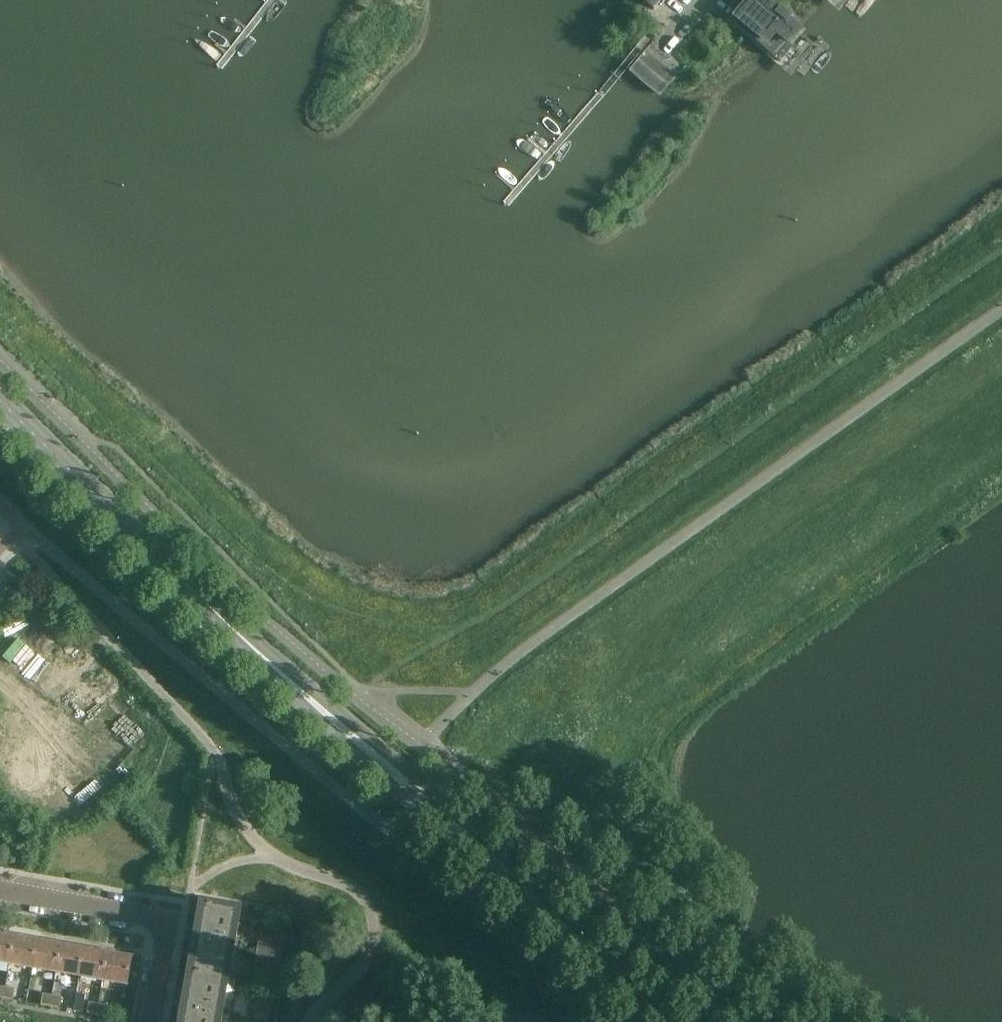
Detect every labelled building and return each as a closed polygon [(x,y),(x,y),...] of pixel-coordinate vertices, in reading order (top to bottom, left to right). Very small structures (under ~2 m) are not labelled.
[(654,10),(662,0),(641,0),(654,10)] [(747,4),(744,1),(728,20),(775,60),(777,58),(775,56),(787,42),(791,46),(802,33),(789,22),(792,19),(780,9),(777,12),(763,0),(750,0),(747,4)] [(191,972),(227,979),(239,910),(203,904),(191,972)] [(274,979),(283,928),(272,926),(270,939),(259,937),(255,962),(265,964),(263,977),(274,979)] [(10,963),(15,937),(0,935),(0,961),(10,963)] [(38,941),(15,937),(10,963),(33,967),(38,941)] [(38,941),(33,967),(57,971),(61,945),(38,941)] [(85,950),(61,945),(57,971),(80,976),(85,950)] [(108,954),(85,950),(80,976),(104,980),(108,954)] [(131,958),(108,954),(104,980),(127,984),(131,958)] [(227,979),(191,972),(182,1021),(219,1021),(227,979)] [(14,1001),(17,988),(6,986),(4,999),(14,1001)] [(43,993),(40,1006),(51,1007),(53,995),(43,993)] [(271,996),(260,994),(258,1007),(247,1005),(244,1021),(266,1021),(271,996)] [(61,1009),(63,996),(53,995),(51,1007),(61,1009)] [(89,1001),(86,1014),(98,1016),(101,1003),(89,1001)] [(109,1019),(112,1006),(101,1003),(98,1016),(109,1019)]
